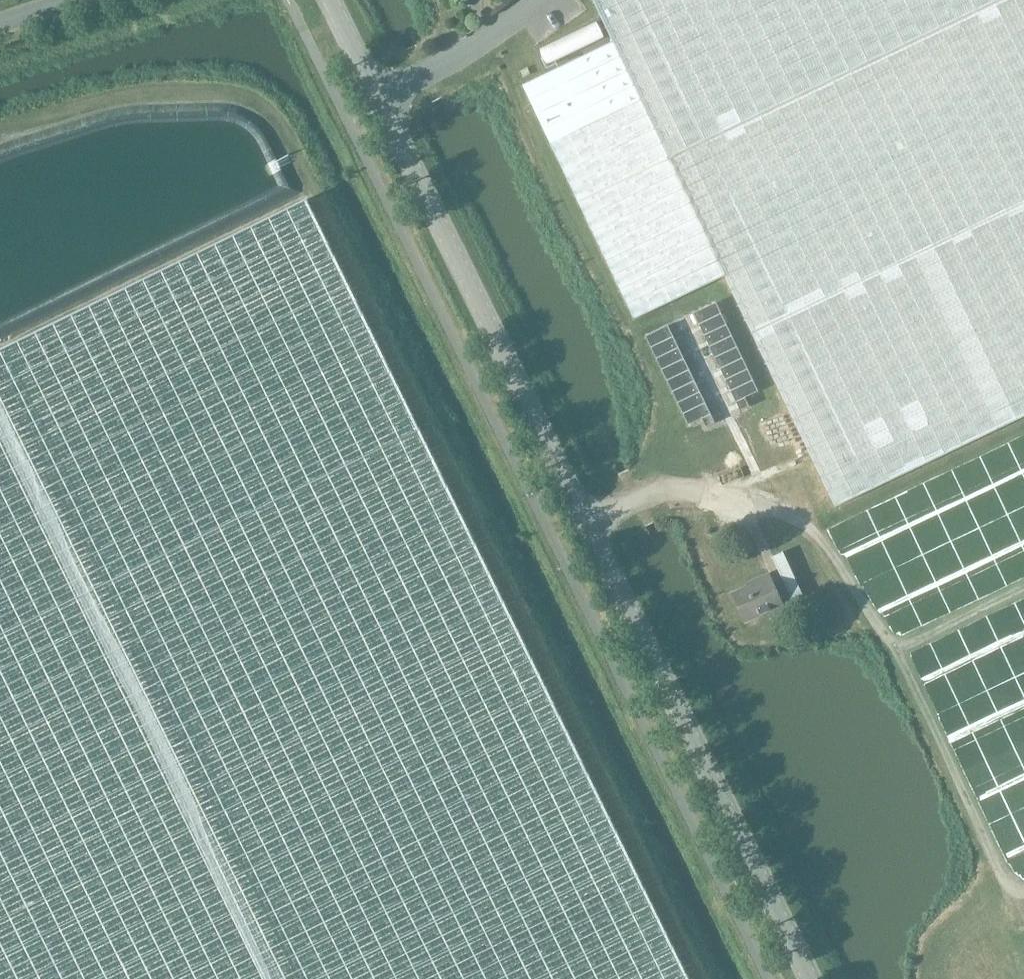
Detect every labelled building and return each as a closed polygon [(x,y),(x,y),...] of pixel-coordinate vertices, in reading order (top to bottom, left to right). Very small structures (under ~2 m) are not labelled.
[(613,41),(724,274),(835,506),(1023,415),(1023,0),(593,0),(613,41)] [(724,274),(613,41),(522,85),(633,318),(724,274)] [(0,351),(0,978),(687,978),(306,201),(0,351)] [(693,313),(703,335),(726,324),(715,302),(693,313)] [(714,357),(736,346),(726,324),(703,335),(714,357)] [(656,358),(678,347),(667,325),(645,336),(656,358)] [(725,379),(747,369),(736,346),(714,357),(725,379)] [(666,380),(689,370),(678,347),(656,358),(666,380)] [(725,379),(735,402),(744,397),(758,391),(747,369),(725,379)] [(677,402),(699,392),(689,370),(666,380),(677,402)] [(701,418),(710,414),(699,392),(677,402),(688,425),(701,418)] [(744,397),(735,402),(739,410),(748,406),(744,397)] [(714,423),(710,414),(701,418),(705,427),(714,423)] [(756,583),(732,593),(744,621),(782,605),(775,589),(789,582),(785,572),(770,578),(768,574),(755,580),(756,583)]
